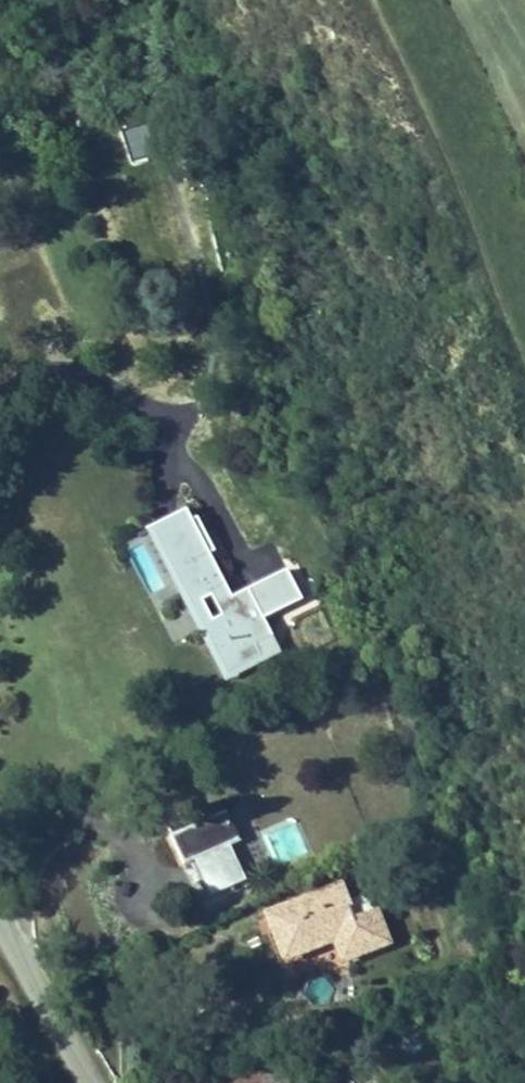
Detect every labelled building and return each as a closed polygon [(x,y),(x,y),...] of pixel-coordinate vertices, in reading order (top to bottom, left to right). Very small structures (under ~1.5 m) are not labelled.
[(168,148),(160,120),(128,129),(137,158),(168,148)] [(281,651),(264,619),(301,600),(286,572),(231,601),(184,513),(142,536),(221,683),(281,651)] [(197,791),(176,801),(181,812),(202,801),(197,791)] [(227,813),(173,837),(187,865),(192,863),(211,904),(260,881),(227,813)] [(342,885),(270,915),(288,959),(336,939),(346,960),(388,941),(377,913),(375,913),(357,921),(349,900),(342,885)] [(361,896),(349,900),(357,921),(375,913),(369,900),(361,896)] [(284,1064),(240,1082),(292,1082),(284,1064)]
